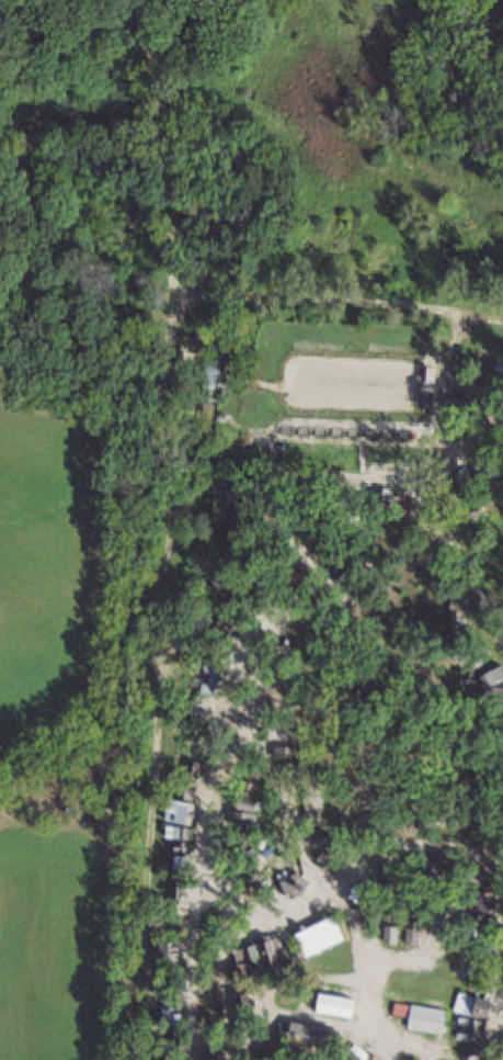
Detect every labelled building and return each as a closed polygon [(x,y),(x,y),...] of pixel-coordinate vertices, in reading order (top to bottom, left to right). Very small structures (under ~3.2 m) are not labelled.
[(217,347),(201,341),(204,332),(219,337),(217,347)] [(343,343),(343,335),(362,336),(361,345),(343,343)] [(218,403),(196,397),(199,383),(195,382),(199,361),(205,362),(208,349),(230,354),(227,371),(221,370),(218,384),(222,385),(218,403)] [(494,376),(502,364),(502,380),(502,382),(494,376)] [(483,385),(470,376),(478,367),(490,375),(483,385)] [(446,431),(438,420),(444,415),(453,426),(446,431)] [(339,531),(325,527),(329,515),(342,519),(339,531)] [(345,541),(340,532),(347,528),(352,537),(345,541)] [(353,560),(342,562),(336,550),(352,542),(358,556),(353,560)] [(449,589),(455,577),(462,580),(457,593),(449,589)] [(459,631),(445,631),(447,593),(457,594),(456,606),(460,606),(459,631)] [(231,609),(240,602),(247,611),(239,618),(231,609)] [(321,618),(333,614),(335,627),(324,629),(321,618)] [(220,647),(202,640),(206,631),(224,640),(220,647)] [(261,659),(254,649),(277,634),(284,646),(261,659)] [(454,658),(448,650),(465,641),(469,650),(454,658)] [(219,693),(202,691),(206,651),(225,653),(219,693)] [(466,675),(459,665),(473,654),(480,664),(466,675)] [(500,662),(502,667),(502,672),(479,684),(475,675),(500,662)] [(182,681),(183,675),(198,677),(198,684),(182,681)] [(482,687),(502,688),(502,700),(481,699),(482,687)] [(268,757),(268,746),(295,745),(295,757),(268,757)] [(263,781),(239,774),(247,749),(265,755),(261,768),(266,770),(263,781)] [(194,777),(182,775),(185,759),(196,760),(194,777)] [(274,777),(272,763),(281,762),(282,776),(274,777)] [(194,797),(183,793),(186,776),(198,779),(194,797)] [(240,779),(253,782),(250,796),(237,791),(240,779)] [(285,825),(282,783),(315,780),(319,822),(285,825)] [(459,796),(456,787),(465,782),(468,791),(459,796)] [(231,802),(258,809),(261,799),(232,791),(231,802)] [(171,794),(167,815),(190,820),(194,799),(171,794)] [(439,802),(433,811),(446,822),(453,813),(439,802)] [(247,824),(228,822),(229,808),(249,810),(247,824)] [(183,838),(160,835),(162,824),(184,827),(183,838)] [(328,847),(302,844),(304,832),(329,834),(328,847)] [(244,849),(227,848),(228,833),(245,834),(244,849)] [(309,859),(316,850),(329,858),(322,868),(309,859)] [(184,867),(167,866),(168,853),(184,854),(184,867)] [(458,858),(457,873),(444,872),(443,890),(427,889),(425,918),(412,917),(414,888),(410,888),(413,855),(458,858)] [(245,880),(236,864),(248,856),(258,872),(245,880)] [(316,886),(301,893),(293,879),(307,870),(316,886)] [(379,882),(379,886),(368,895),(364,890),(352,901),(343,890),(353,881),(355,882),(369,870),(379,882)] [(305,888),(298,872),(279,880),(285,896),(305,888)] [(163,895),(164,882),(162,882),(162,873),(175,873),(181,877),(181,890),(183,892),(183,898),(179,901),(173,900),(170,895),(163,895)] [(379,886),(381,884),(379,882),(379,876),(393,875),(393,895),(379,895),(379,886)] [(259,892),(253,882),(263,878),(267,888),(259,892)] [(274,893),(270,882),(281,878),(285,889),(274,893)] [(398,884),(408,884),(407,909),(397,907),(398,884)] [(474,898),(480,914),(500,907),(494,891),(474,898)] [(456,917),(436,907),(442,897),(461,906),(456,917)] [(470,933),(462,902),(487,897),(494,927),(470,933)] [(296,933),(307,959),(347,941),(334,915),(296,933)] [(165,937),(165,923),(175,917),(179,922),(174,925),(174,937),(165,937)] [(147,920),(157,920),(157,929),(147,929),(147,920)] [(402,921),(416,921),(415,943),(401,943),(402,921)] [(380,925),(393,926),(392,943),(379,941),(380,925)] [(489,934),(487,948),(501,950),(502,936),(489,934)] [(264,945),(273,976),(286,973),(279,941),(264,945)] [(153,962),(153,943),(173,943),(173,962),(153,962)] [(248,949),(254,978),(270,976),(263,947),(248,949)] [(231,951),(236,967),(248,965),(244,949),(231,951)] [(492,972),(473,969),(477,955),(495,958),(492,972)] [(233,970),(236,986),(252,984),(249,969),(233,970)] [(493,982),(485,1003),(472,999),(480,977),(493,982)] [(236,995),(237,1020),(255,1019),(253,994),(236,995)] [(352,1018),(355,999),(319,994),(316,1012),(352,1018)] [(158,997),(180,995),(182,1011),(160,1013),(158,997)] [(391,1001),(405,1003),(403,1014),(390,1012),(391,1001)] [(481,1006),(475,1017),(466,1012),(472,1002),(481,1006)] [(414,1007),(411,1029),(445,1036),(448,1012),(414,1007)] [(172,1050),(169,1012),(183,1011),(186,1049),(172,1050)] [(462,1019),(460,1040),(490,1045),(491,1023),(462,1019)] [(289,1038),(277,1035),(279,1020),(293,1023),(289,1038)] [(322,1047),(294,1040),(297,1024),(327,1030),(322,1047)] [(369,1045),(367,1059),(359,1059),(361,1044),(369,1045)]
